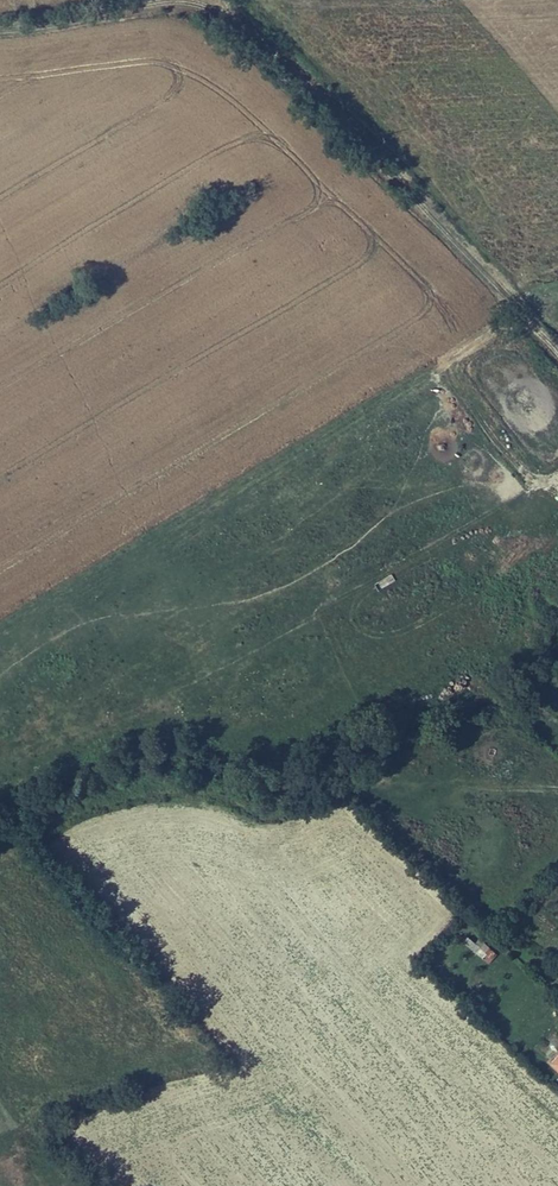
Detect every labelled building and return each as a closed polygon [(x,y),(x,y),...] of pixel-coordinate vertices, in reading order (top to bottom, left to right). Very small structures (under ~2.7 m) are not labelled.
[(463,940),(486,963),(496,953),(478,935),(473,940),(467,935),(463,940)]
